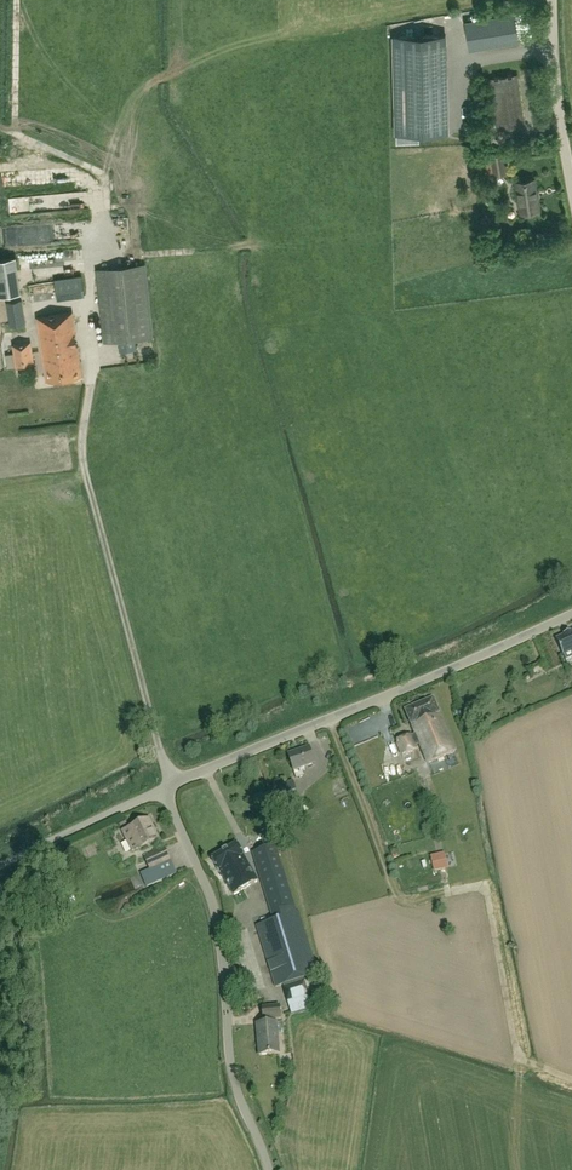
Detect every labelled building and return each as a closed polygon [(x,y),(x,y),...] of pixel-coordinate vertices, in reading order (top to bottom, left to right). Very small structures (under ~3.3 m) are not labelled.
[(497,16),(498,28),(515,28),(514,15),(497,16)] [(445,34),(393,35),(396,120),(410,119),(411,134),(448,133),(445,34)] [(525,123),(517,74),(512,75),(512,74),(508,75),(508,76),(499,77),(499,76),(494,77),(494,78),(489,78),(497,128),(502,127),(502,128),(507,127),(506,126),(515,125),(515,126),(520,125),(520,124),(525,123)] [(507,171),(504,153),(504,152),(478,156),(480,173),(492,171),(493,173),(507,171)] [(39,174),(20,176),(22,189),(41,186),(39,174)] [(67,192),(81,191),(81,178),(66,179),(67,192)] [(540,209),(537,194),(536,194),(533,178),(517,181),(521,212),(540,209)] [(119,197),(133,195),(131,185),(125,186),(126,191),(118,192),(119,197)] [(27,198),(8,199),(9,213),(27,212),(27,198)] [(83,211),(67,211),(67,208),(41,209),(41,214),(10,216),(11,222),(83,218),(83,211)] [(10,272),(10,263),(0,263),(0,272),(10,272)] [(152,336),(144,263),(97,268),(104,340),(119,338),(120,351),(136,349),(135,338),(152,336)] [(83,279),(55,281),(56,301),(85,299),(83,279)] [(24,322),(21,298),(6,301),(10,324),(24,322)] [(81,375),(72,313),(37,316),(47,381),(81,375)] [(33,364),(30,341),(13,344),(16,367),(33,364)] [(571,633),(570,632),(570,633),(565,635),(564,635),(564,636),(556,639),(563,656),(563,655),(566,661),(571,659),(571,632),(571,633)] [(546,669),(542,661),(527,667),(531,676),(546,669)] [(455,752),(439,714),(433,699),(405,711),(411,725),(412,725),(416,734),(410,736),(410,735),(395,741),(401,755),(418,748),(415,742),(418,741),(428,763),(455,752)] [(315,764),(309,747),(287,754),(296,779),(305,776),(303,773),(306,772),(305,768),(315,764)] [(295,790),(292,781),(272,788),(275,797),(295,790)] [(283,818),(297,813),(295,808),(296,808),(293,799),(278,805),(283,818)] [(160,840),(149,818),(121,831),(131,853),(160,840)] [(258,881),(236,844),(211,859),(219,874),(220,873),(233,895),(258,881)] [(318,975),(298,913),(297,913),(294,905),(276,846),(252,853),(271,913),(275,911),(277,919),(256,926),(275,988),(283,985),(288,1002),(308,995),(303,979),(318,975)] [(176,873),(170,860),(165,848),(143,857),(149,870),(141,873),(147,887),(176,873)] [(397,850),(391,852),(393,859),(399,856),(397,850)] [(445,853),(430,856),(434,872),(448,869),(445,853)] [(263,1021),(281,1020),(280,1006),(262,1007),(263,1021)] [(259,1055),(279,1054),(277,1033),(285,1033),(284,1023),(276,1024),(276,1023),(257,1024),(259,1055)]
